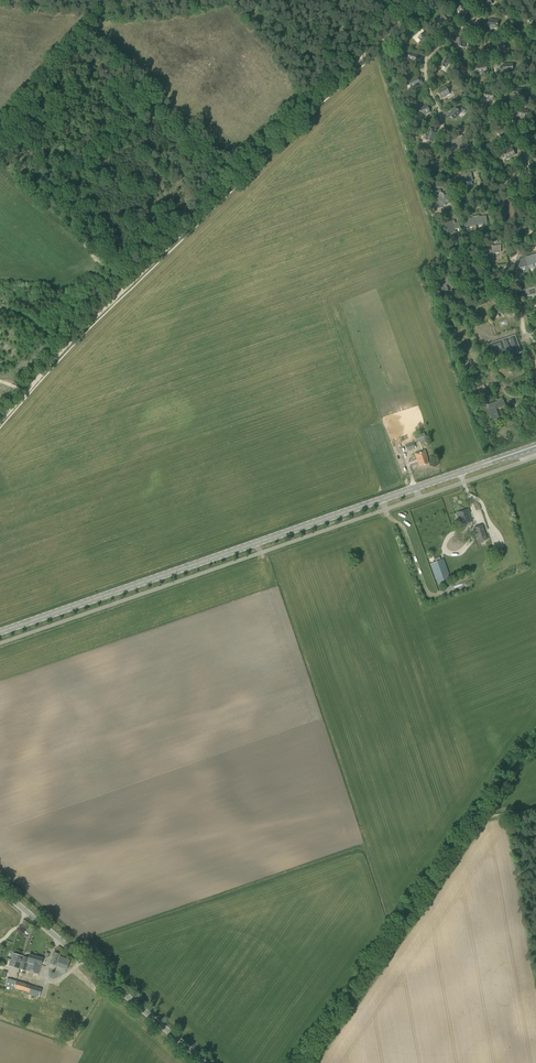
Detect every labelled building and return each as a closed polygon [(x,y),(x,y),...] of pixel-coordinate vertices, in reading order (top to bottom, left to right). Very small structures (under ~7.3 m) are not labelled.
[(481,2),(483,5),(485,8),(493,2),(491,0),(483,0),(481,2)] [(469,11),(464,4),(461,6),(457,8),(464,16),(467,14),(466,13),(469,11)] [(445,16),(442,13),(436,20),(438,22),(441,25),(448,18),(445,16)] [(489,19),(489,22),(485,21),(484,26),(489,27),(498,27),(498,23),(498,20),(489,19)] [(430,38),(424,32),(422,34),(421,34),(418,37),(425,44),(428,41),(427,41),(430,38)] [(422,63),(423,59),(418,58),(419,54),(410,52),(409,55),(408,59),(422,63)] [(447,57),(444,55),(439,63),(442,64),(442,65),(445,67),(450,58),(447,57)] [(487,67),(486,64),(477,65),(478,68),(477,68),(478,72),(488,71),(487,67)] [(419,80),(417,77),(409,80),(410,83),(411,87),(421,83),(419,80)] [(448,89),(446,86),(438,90),(440,94),(441,97),(450,93),(448,89)] [(522,92),(522,88),(513,88),(513,92),(512,92),(512,95),(522,96),(522,92)] [(494,96),(494,92),(485,91),(485,94),(484,94),(484,98),(494,100),(494,96)] [(429,108),(427,105),(419,107),(420,110),(420,111),(421,115),(430,112),(429,108)] [(458,109),(455,107),(449,114),(452,116),(452,117),(454,119),(461,112),(458,109)] [(527,113),(528,110),(519,108),(519,112),(518,112),(517,116),(527,118),(528,113),(527,113)] [(506,128),(503,125),(497,131),(499,133),(499,134),(501,137),(509,130),(506,127),(506,128)] [(433,141),(436,133),(432,132),(433,131),(429,130),(426,139),(430,141),(430,140),(433,141)] [(462,150),(457,133),(454,134),(455,139),(450,141),(452,148),(455,148),(456,152),(462,150)] [(459,133),(457,133),(462,150),(462,151),(464,150),(463,145),(468,144),(466,136),(463,137),(462,136),(460,136),(459,133)] [(514,151),(512,147),(504,151),(505,154),(505,155),(507,158),(516,154),(514,151)] [(463,170),(466,182),(474,181),(472,173),(467,174),(465,169),(463,170)] [(458,184),(466,182),(463,170),(460,170),(461,176),(456,177),(458,184)] [(521,186),(527,179),(524,176),(521,174),(515,182),(518,184),(519,184),(521,186)] [(444,193),(435,195),(437,201),(447,198),(451,197),(450,194),(444,196),(444,193)] [(451,200),(451,197),(447,198),(437,201),(439,209),(442,207),(442,206),(451,203),(450,200),(451,200)] [(516,221),(516,201),(509,201),(509,215),(508,215),(508,217),(509,217),(509,221),(516,221)] [(487,223),(486,216),(474,217),(476,225),(487,223)] [(476,225),(474,217),(464,219),(465,227),(476,225)] [(460,225),(446,229),(448,235),(456,232),(455,230),(461,228),(460,225)] [(501,252),(501,245),(489,246),(492,260),(494,259),(494,253),(499,253),(501,252)] [(492,260),(489,246),(478,248),(478,254),(483,253),(483,255),(488,254),(489,260),(492,260)] [(526,258),(528,266),(535,264),(533,256),(526,258)] [(520,268),(528,266),(526,258),(518,261),(520,268)] [(481,274),(483,282),(490,281),(488,273),(481,274)] [(475,284),(483,282),(481,274),(473,276),(475,284)] [(446,285),(447,285),(452,283),(449,276),(438,281),(441,287),(446,285)] [(449,292),(447,285),(446,285),(441,287),(443,294),(449,292)] [(535,294),(535,286),(524,289),(526,297),(535,294)] [(497,361),(521,353),(515,336),(491,344),(497,361)] [(478,388),(476,384),(474,385),(480,397),(488,393),(484,385),(478,388)] [(506,405),(504,400),(494,403),(487,405),(492,420),(499,418),(496,409),(506,405)] [(407,452),(410,451),(410,450),(415,448),(413,443),(405,446),(407,452)] [(429,463),(428,459),(425,450),(415,454),(417,460),(417,459),(420,466),(429,463)] [(472,521),(469,513),(470,513),(469,509),(456,513),(457,517),(459,517),(462,525),(472,521)] [(473,528),(475,535),(485,532),(482,525),(473,528)] [(478,543),(488,540),(485,532),(475,535),(478,543)] [(436,579),(449,575),(443,559),(430,564),(436,579)] [(13,953),(10,966),(20,969),(37,974),(40,964),(41,964),(43,957),(29,953),(28,958),(23,956),(13,953)] [(67,969),(70,960),(59,956),(56,966),(67,969)] [(7,985),(15,988),(18,982),(9,978),(7,985)] [(39,996),(41,988),(27,984),(25,991),(29,993),(29,994),(39,996)]
